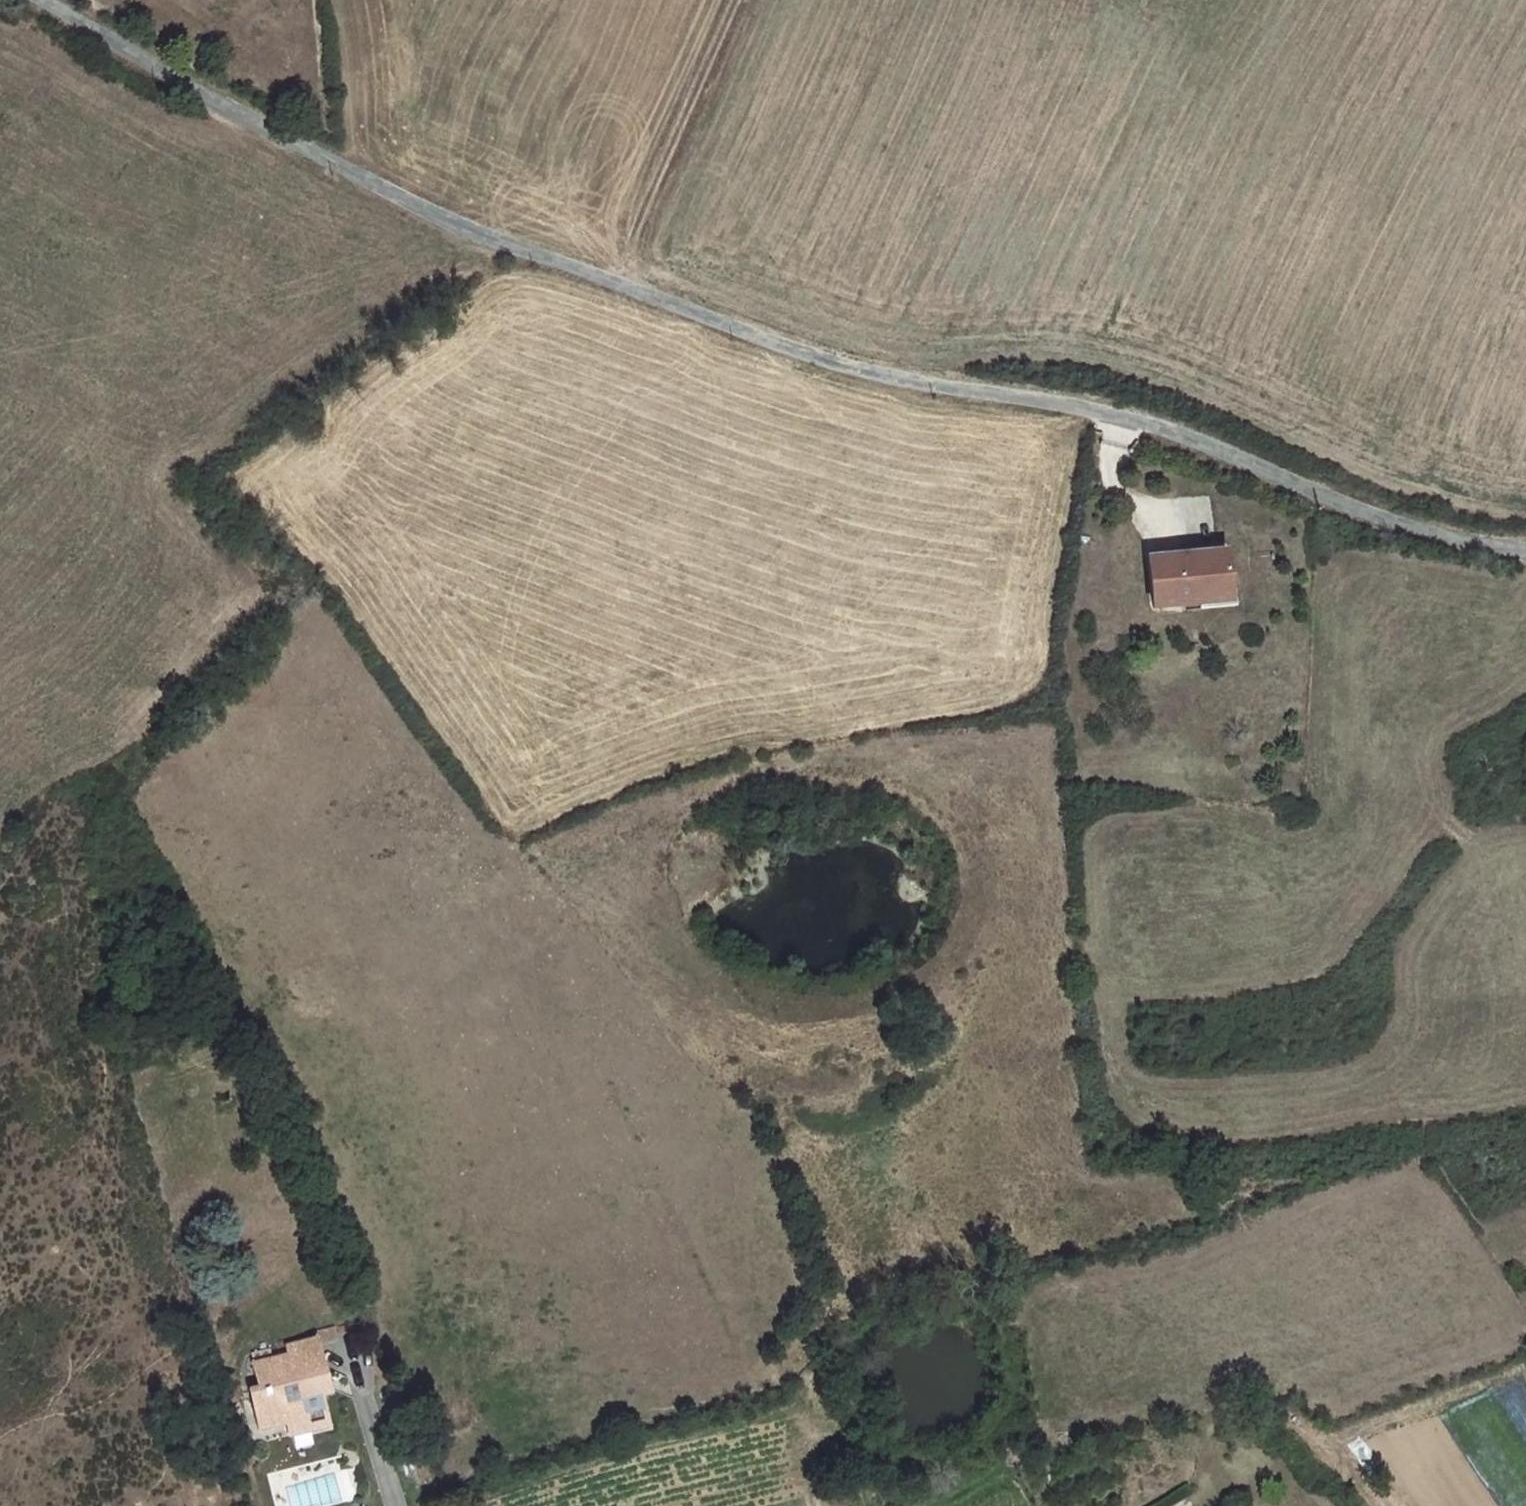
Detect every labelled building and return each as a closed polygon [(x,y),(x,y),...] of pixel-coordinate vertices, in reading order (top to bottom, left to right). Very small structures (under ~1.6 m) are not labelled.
[(1192,607),(1195,617),(1229,614),(1226,591),(1217,590),(1211,553),(1134,562),(1140,611),(1192,607)] [(313,1372),(323,1370),(312,1332),(303,1334),(283,1339),(285,1352),(255,1359),(261,1383),(250,1385),(256,1406),(269,1403),(272,1415),(287,1411),(289,1420),(309,1416),(312,1426),(327,1422),(313,1372)] [(256,1406),(259,1418),(272,1415),(269,1403),(256,1406)] [(275,1424),(289,1420),(287,1411),(272,1415),(275,1424)]
